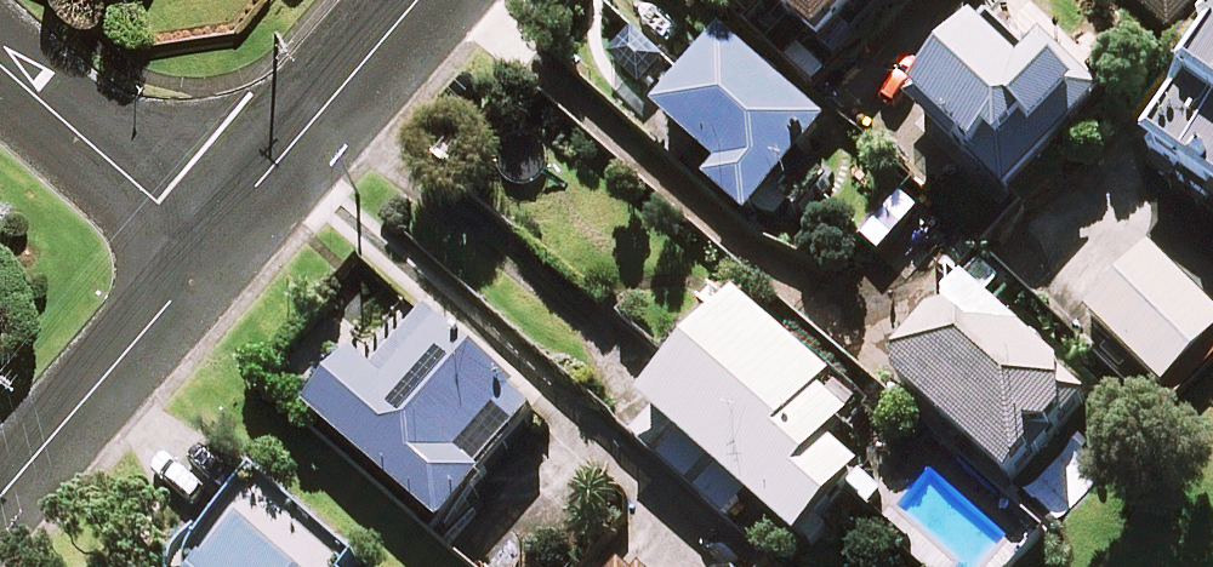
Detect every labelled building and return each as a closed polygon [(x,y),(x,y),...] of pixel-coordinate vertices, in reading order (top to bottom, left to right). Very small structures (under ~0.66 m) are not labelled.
[(826,42),(863,0),(779,0),(826,42)] [(1006,0),(984,0),(956,30),(975,48),(918,109),(1015,200),(1111,98),(1006,0)] [(1176,35),(1209,0),(1137,0),(1176,35)] [(761,220),(763,221),(766,222),(768,223),(771,223),(774,223),(777,222),(779,221),(782,220),(784,218),(786,216),(788,214),(789,211),(790,208),(791,206),(798,213),(828,179),(806,159),(832,129),(729,37),(690,81),(687,80),(683,79),(680,79),(677,80),(673,81),(670,82),(668,84),(666,87),(664,90),(662,93),(662,96),(662,100),(662,103),(663,106),(665,109),(661,113),(724,169),(710,184),(754,223),(758,218),(761,220)] [(1153,152),(1212,190),(1212,56),(1153,152)] [(1151,250),(1090,312),(1165,386),(1212,338),(1212,310),(1151,250)] [(1087,396),(971,288),(894,371),(1010,478),(1087,396)] [(835,384),(739,300),(647,405),(803,541),(862,473),(832,447),(853,423),(824,397),(835,384)] [(419,330),(398,311),(311,409),(442,524),(544,409),(435,313),(419,330)] [(1098,481),(1066,451),(1017,502),(1048,532),(1098,481)] [(248,528),(214,566),(293,566),(248,528)]
